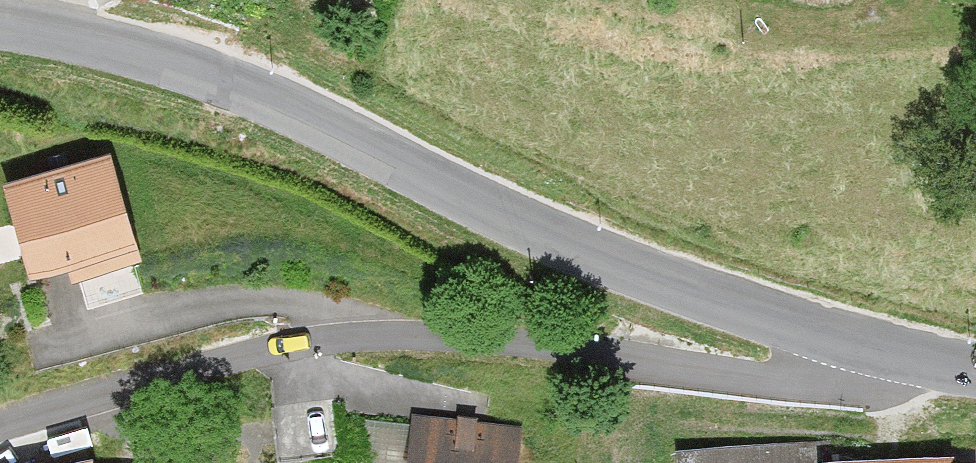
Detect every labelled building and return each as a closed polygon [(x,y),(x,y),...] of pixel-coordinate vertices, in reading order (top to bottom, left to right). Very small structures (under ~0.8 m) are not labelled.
[(0,188),(0,204),(26,287),(138,253),(107,155),(0,188)] [(407,415),(405,462),(516,462),(518,419),(407,415)] [(975,454),(816,455),(816,437),(677,436),(676,462),(975,462),(975,454)]
